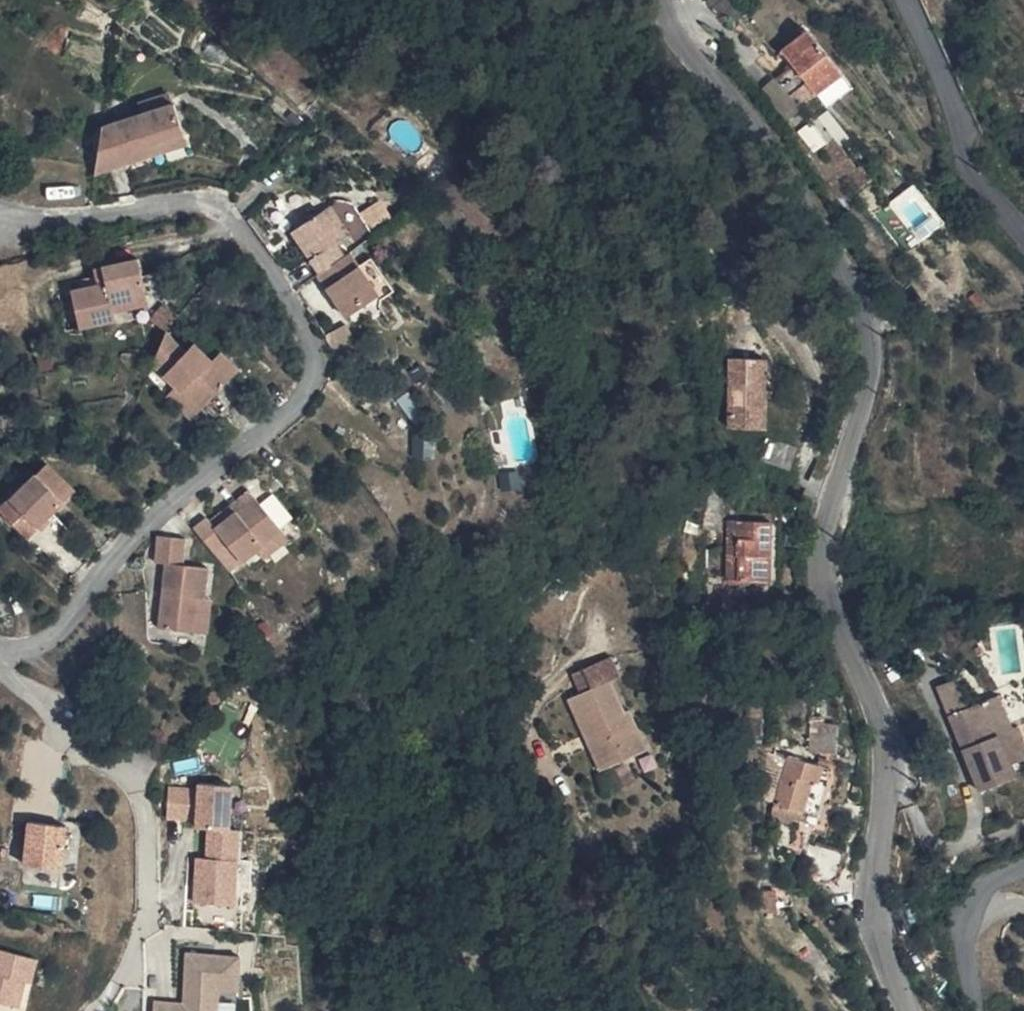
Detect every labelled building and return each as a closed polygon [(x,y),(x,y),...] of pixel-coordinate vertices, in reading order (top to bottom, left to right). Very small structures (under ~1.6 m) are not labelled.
[(847,84),(815,30),(788,46),(819,100),(847,84)] [(142,104),(145,114),(176,106),(174,95),(142,104)] [(152,149),(186,140),(176,106),(145,114),(101,126),(95,174),(155,159),(152,149)] [(186,140),(152,149),(155,159),(188,150),(186,140)] [(338,237),(347,231),(328,203),(319,209),(338,237)] [(319,209),(288,228),(316,272),(341,256),(331,240),(338,237),(319,209)] [(346,252),(341,256),(316,272),(314,274),(344,317),(376,294),(356,266),(346,252)] [(369,258),(356,266),(376,294),(379,299),(391,290),(369,258)] [(140,279),(136,261),(101,267),(104,286),(93,288),(69,294),(77,331),(113,323),(112,317),(110,308),(146,302),(147,309),(149,316),(167,312),(159,274),(140,279)] [(101,267),(88,270),(93,288),(104,286),(101,267)] [(376,294),(344,317),(350,326),(383,304),(379,299),(376,294)] [(110,308),(112,317),(147,309),(146,302),(110,308)] [(176,388),(201,412),(229,382),(211,364),(192,345),(183,354),(162,334),(152,365),(176,388)] [(211,364),(229,382),(238,373),(220,356),(211,364)] [(774,440),(773,372),(738,372),(738,440),(774,440)] [(176,388),(165,399),(191,422),(201,412),(176,388)] [(769,475),(798,484),(805,458),(776,450),(769,475)] [(45,468),(36,477),(63,506),(73,496),(45,468)] [(28,543),(63,506),(36,477),(0,515),(28,543)] [(286,536),(258,501),(218,534),(210,525),(197,535),(233,579),(259,558),(286,536)] [(776,592),(778,532),(732,530),(731,591),(776,592)] [(266,565),(293,544),(286,536),(259,558),(266,565)] [(162,640),(197,643),(201,607),(208,608),(210,577),(187,574),(188,547),(160,545),(157,571),(170,574),(162,640)] [(208,608),(201,607),(197,643),(211,644),(215,609),(208,608)] [(635,713),(622,683),(576,703),(608,773),(658,751),(641,711),(635,713)] [(1003,786),(998,786),(997,747),(969,748),(968,715),(948,715),(947,830),(983,830),(984,818),(1004,818),(1003,786)] [(840,763),(837,767),(846,773),(862,751),(843,737),(829,755),(840,763)] [(1003,786),(1012,787),(1010,747),(997,747),(998,786),(1003,786)] [(800,823),(808,822),(821,775),(802,763),(773,804),(800,823)] [(821,775),(808,822),(800,823),(810,830),(840,788),(821,775)] [(195,901),(240,903),(244,827),(234,826),(236,783),(170,780),(169,820),(210,822),(209,856),(197,856),(195,901)] [(74,820),(21,818),(20,861),(58,862),(73,862),(74,820)] [(825,849),(805,883),(830,886),(846,860),(825,849)] [(35,951),(0,943),(0,996),(17,1001),(23,974),(29,975),(35,951)] [(189,949),(186,1000),(156,998),(155,1010),(219,1010),(220,998),(221,985),(241,987),(243,952),(189,949)] [(220,998),(219,1010),(239,1010),(240,999),(220,998)]
